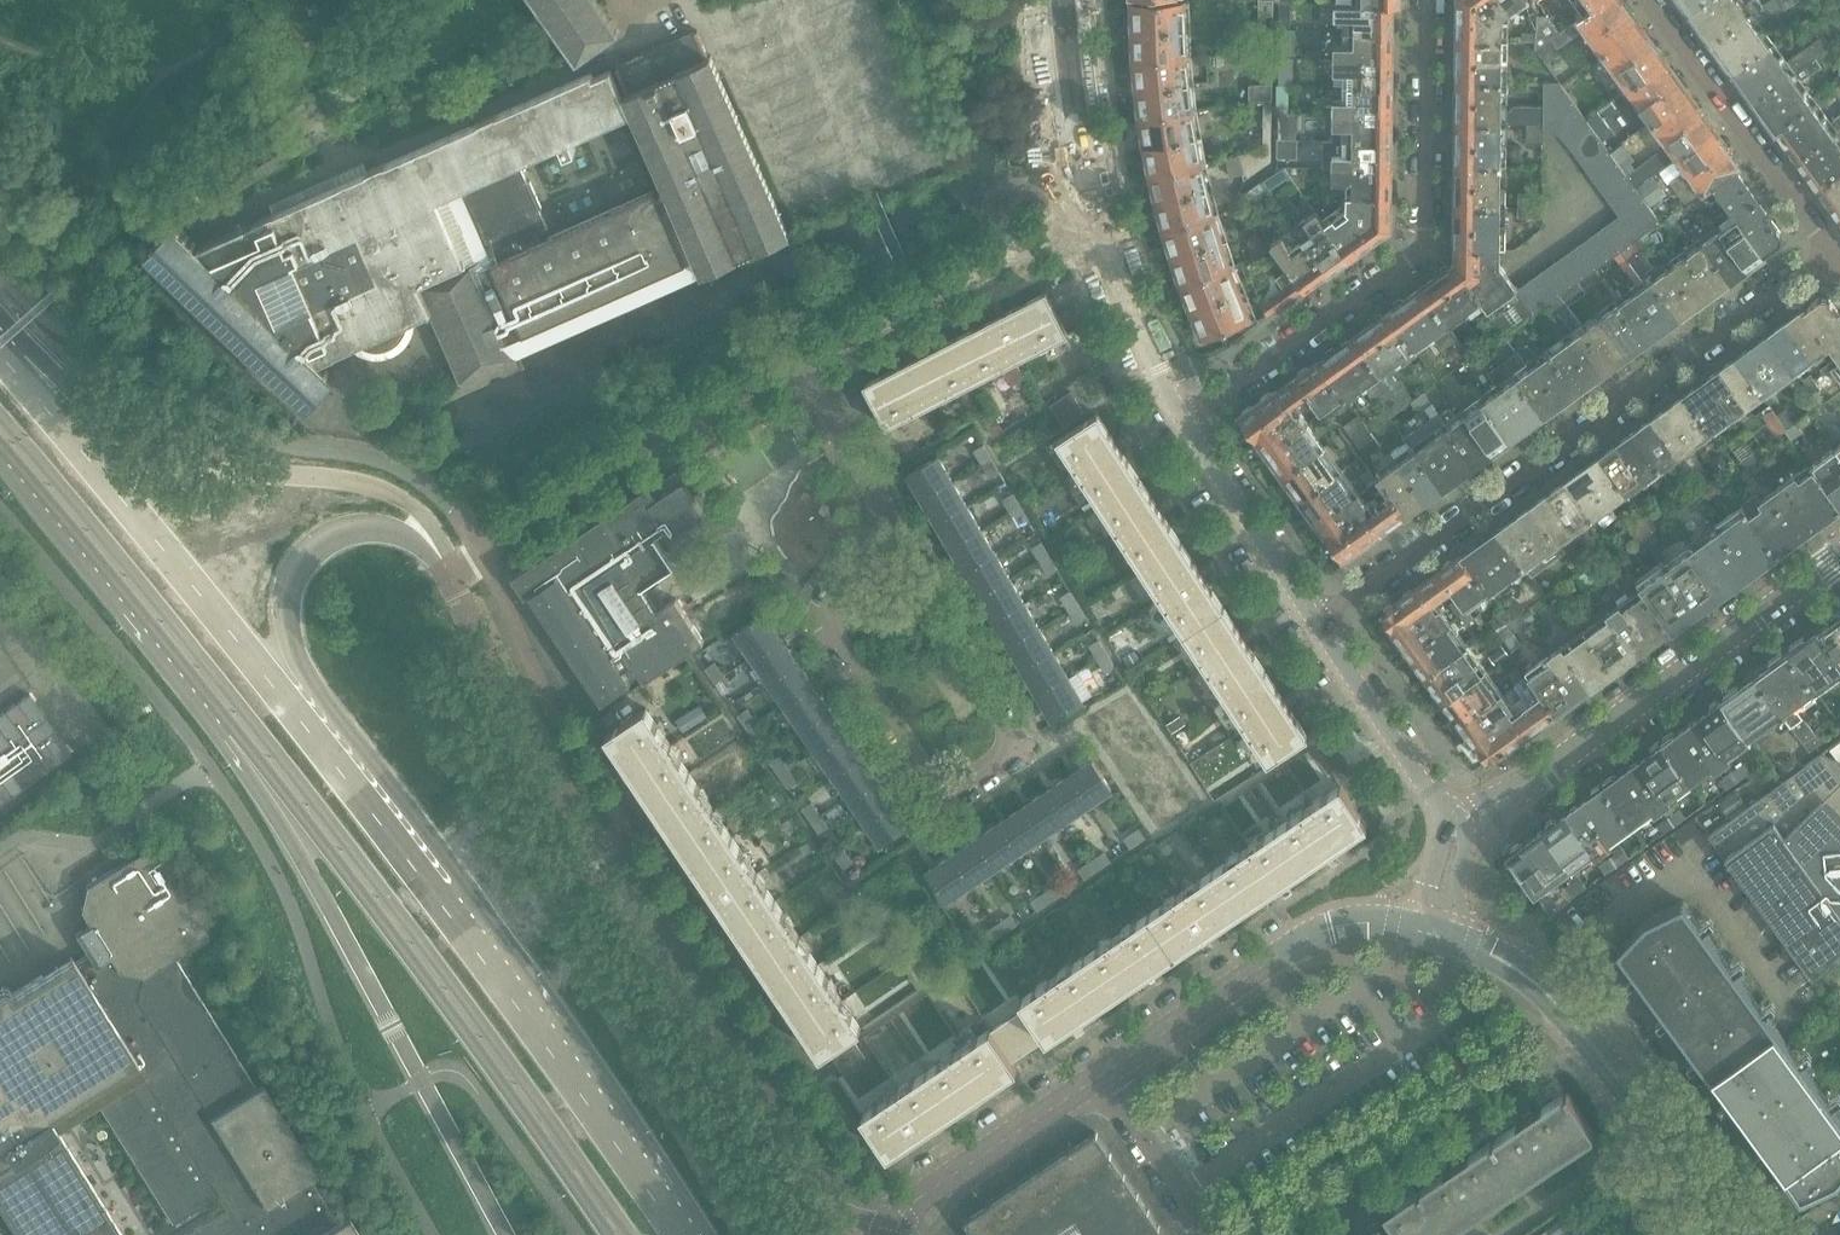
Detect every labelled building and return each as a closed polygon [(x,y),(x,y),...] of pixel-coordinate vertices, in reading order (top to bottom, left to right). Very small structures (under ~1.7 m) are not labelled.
[(578,61),(621,31),(598,0),(534,0),(578,61)] [(1137,42),(1133,42),(1134,60),(1187,56),(1184,0),(1163,0),(1131,1),(1132,20),(1136,20),(1137,42)] [(1259,16),(1267,16),(1267,0),(1259,0),(1259,16)] [(1458,34),(1458,39),(1503,40),(1503,21),(1505,14),(1525,0),(1459,0),(1458,19),(1455,22),(1455,31),(1458,34)] [(1582,14),(1583,15),(1603,0),(1572,0),(1582,14)] [(1577,18),(1602,53),(1641,25),(1622,0),(1603,0),(1583,15),(1582,14),(1577,18)] [(1691,12),(1708,0),(1682,0),(1691,12)] [(1691,12),(1712,42),(1762,5),(1759,0),(1752,0),(1749,2),(1748,8),(1742,0),(1708,0),(1691,12)] [(1712,42),(1733,71),(1772,43),(1758,23),(1769,14),(1782,6),(1785,10),(1799,0),(1770,0),(1762,5),(1712,42)] [(1280,26),(1291,26),(1291,3),(1280,3),(1280,26)] [(1391,5),(1391,4),(1358,4),(1335,4),(1335,17),(1350,17),(1350,31),(1394,32),(1395,20),(1391,17),(1391,5)] [(1535,40),(1534,47),(1536,50),(1543,45),(1542,45),(1560,32),(1549,16),(1537,15),(1536,33),(1535,40)] [(1641,25),(1602,53),(1627,88),(1666,60),(1641,25)] [(174,223),(148,251),(309,406),(336,378),(320,363),(337,355),(337,354),(360,344),(363,346),(367,348),(370,348),(374,349),(378,350),(382,349),(385,348),(389,347),(393,345),(396,343),(398,341),(399,339),(401,337),(403,335),(404,331),(405,328),(406,326),(406,323),(429,313),(430,314),(432,313),(434,318),(462,380),(519,355),(513,343),(525,338),(528,344),(691,271),(688,265),(700,260),(705,272),(790,234),(789,232),(712,57),(711,55),(709,56),(698,30),(617,66),(624,82),(619,85),(611,69),(594,77),(592,73),(498,114),(498,113),(479,122),(480,123),(386,164),(386,163),(368,171),(364,163),(270,204),(274,213),(255,221),(256,222),(199,247),(174,223)] [(1282,30),(1282,55),(1296,55),(1296,30),(1282,30)] [(1335,45),(1334,58),(1390,59),(1391,46),(1394,44),(1394,32),(1350,31),(1350,45),(1335,45)] [(1522,32),(1522,40),(1535,40),(1536,33),(1522,32)] [(1772,43),(1733,71),(1755,101),(1815,57),(1831,46),(1824,35),(1786,62),(1772,43)] [(1458,75),(1458,81),(1502,81),(1503,40),(1458,39),(1458,61),(1454,63),(1454,72),(1458,75)] [(1141,99),(1137,99),(1139,117),(1193,110),(1187,56),(1134,60),(1135,78),(1139,77),(1141,99)] [(1822,66),(1815,57),(1755,101),(1776,130),(1814,102),(1797,78),(1803,79),(1822,66)] [(1334,58),(1334,72),(1349,72),(1349,85),(1394,86),(1394,74),(1390,72),(1390,59),(1334,58)] [(1666,60),(1627,88),(1652,122),(1691,94),(1666,60)] [(1279,73),(1279,84),(1294,84),(1295,73),(1279,73)] [(1454,98),(1457,101),(1457,122),(1502,123),(1527,124),(1544,124),(1544,106),(1513,105),(1502,113),(1502,81),(1458,81),(1458,87),(1454,90),(1454,98)] [(1544,106),(1544,124),(1544,128),(1559,134),(1575,103),(1560,82),(1544,82),(1544,106)] [(1279,84),(1278,112),(1289,112),(1289,85),(1294,85),(1294,84),(1279,84)] [(1334,99),(1334,113),(1390,113),(1390,101),(1394,98),(1394,86),(1349,85),(1349,99),(1334,99)] [(1610,152),(1619,164),(1627,176),(1635,187),(1678,156),(1715,129),(1691,94),(1652,122),(1672,150),(1666,154),(1663,149),(1635,169),(1629,161),(1630,159),(1620,146),(1611,153),(1610,152)] [(1776,130),(1797,159),(1839,129),(1839,116),(1833,121),(1832,127),(1814,102),(1776,130)] [(1593,128),(1588,120),(1575,103),(1559,134),(1569,146),(1593,128)] [(1150,155),(1146,156),(1150,173),(1202,163),(1193,110),(1139,117),(1142,135),(1146,134),(1150,155)] [(1278,112),(1278,139),(1292,139),(1292,113),(1289,113),(1289,112),(1278,112)] [(1610,127),(1598,112),(1588,120),(1593,128),(1599,136),(1610,127)] [(1348,126),(1348,140),(1393,141),(1393,127),(1391,127),(1389,126),(1390,113),(1334,113),(1333,126),(1348,126)] [(1457,158),(1457,164),(1501,165),(1502,123),(1457,122),(1457,144),(1453,147),(1453,155),(1457,158)] [(1544,124),(1527,124),(1526,143),(1544,144),(1544,128),(1544,124)] [(1593,128),(1569,146),(1578,157),(1602,140),(1599,136),(1593,128)] [(1741,164),(1740,163),(1715,129),(1678,156),(1635,187),(1636,188),(1642,197),(1667,179),(1666,178),(1684,166),(1702,191),(1734,168),(1741,164)] [(1797,159),(1818,189),(1839,173),(1839,139),(1839,137),(1839,129),(1797,159)] [(1292,139),(1278,139),(1277,154),(1277,158),(1295,159),(1296,139),(1292,139)] [(1333,154),(1333,167),(1389,168),(1389,155),(1393,153),(1393,141),(1348,140),(1348,154),(1333,154)] [(1602,140),(1578,157),(1586,169),(1610,152),(1602,140)] [(1264,149),(1261,150),(1264,166),(1272,161),(1272,150),(1264,149)] [(1261,150),(1254,152),(1256,159),(1258,171),(1264,166),(1261,150)] [(1254,152),(1239,155),(1241,162),(1249,160),(1256,159),(1254,152)] [(1610,152),(1586,169),(1595,181),(1619,164),(1610,152)] [(1256,159),(1249,160),(1252,175),(1258,171),(1256,159)] [(1249,160),(1241,162),(1245,180),(1252,175),(1249,160)] [(1202,163),(1150,173),(1153,191),(1157,190),(1163,211),(1159,212),(1163,229),(1215,215),(1202,163)] [(1453,173),(1453,181),(1456,184),(1456,206),(1501,206),(1501,165),(1457,164),(1456,170),(1453,173)] [(1619,164),(1595,181),(1603,193),(1627,176),(1619,164)] [(1291,177),(1284,167),(1262,181),(1269,191),(1291,177)] [(1353,179),(1353,195),(1388,195),(1392,192),(1392,183),(1389,180),(1389,168),(1333,167),(1333,181),(1349,181),(1349,179),(1353,179)] [(1734,168),(1702,191),(1715,209),(1726,202),(1737,217),(1764,254),(1782,241),(1782,240),(1782,235),(1783,235),(1768,215),(1769,215),(1734,168)] [(1818,189),(1839,218),(1839,173),(1818,189)] [(1627,176),(1603,193),(1612,205),(1636,188),(1635,187),(1627,176)] [(1262,181),(1247,193),(1252,205),(1270,193),(1269,191),(1262,181)] [(1636,188),(1612,205),(1620,216),(1644,199),(1642,197),(1636,188)] [(1543,193),(1518,193),(1518,206),(1543,206),(1543,193)] [(1346,208),(1350,212),(1337,221),(1334,216),(1325,223),(1349,256),(1354,252),(1359,254),(1380,238),(1380,233),(1388,228),(1388,195),(1353,195),(1348,195),(1347,207),(1346,208)] [(1620,216),(1603,228),(1619,252),(1642,235),(1661,222),(1644,199),(1620,216)] [(1455,241),(1455,248),(1500,248),(1501,206),(1456,206),(1456,227),(1452,230),(1452,239),(1455,241)] [(1518,219),(1543,219),(1543,206),(1518,206),(1518,219)] [(1339,268),(1338,264),(1349,256),(1325,223),(1317,210),(1305,219),(1314,231),(1303,239),(1329,275),(1339,268)] [(1672,213),(1662,220),(1674,237),(1684,230),(1672,213)] [(1179,266),(1175,267),(1181,284),(1231,266),(1215,215),(1163,229),(1168,246),(1172,245),(1179,266)] [(1737,217),(1720,229),(1746,266),(1763,254),(1764,254),(1737,217)] [(1603,228),(1590,237),(1607,260),(1614,255),(1619,252),(1603,228)] [(1729,278),(1746,266),(1720,229),(1686,254),(1714,293),(1731,281),(1729,278)] [(1257,233),(1256,232),(1250,235),(1248,241),(1254,258),(1263,255),(1269,250),(1257,233)] [(1329,275),(1303,239),(1291,247),(1283,235),(1271,243),(1304,288),(1315,280),(1319,282),(1329,275)] [(1619,252),(1614,255),(1622,266),(1650,246),(1642,235),(1619,252)] [(1590,237),(1578,246),(1595,269),(1607,260),(1590,237)] [(1578,246),(1566,255),(1583,278),(1594,270),(1595,269),(1578,246)] [(1500,256),(1500,248),(1455,248),(1455,255),(1455,263),(1481,300),(1505,334),(1534,313),(1518,289),(1500,264),(1500,256)] [(1686,254),(1652,278),(1679,315),(1695,303),(1697,305),(1714,293),(1686,254)] [(1566,255),(1554,263),(1571,287),(1583,278),(1566,255)] [(1438,275),(1421,287),(1448,324),(1481,300),(1455,263),(1450,266),(1446,265),(1439,270),(1438,275)] [(1554,263),(1541,272),(1558,296),(1560,294),(1571,287),(1554,263)] [(1226,342),(1228,342),(1229,342),(1231,342),(1259,321),(1258,319),(1253,322),(1231,266),(1181,284),(1187,301),(1191,299),(1199,319),(1195,321),(1202,338),(1221,330),(1225,340),(1226,341),(1226,342)] [(1571,287),(1560,294),(1569,306),(1576,301),(1574,299),(1581,294),(1579,291),(1593,280),(1595,284),(1601,279),(1594,270),(1583,278),(1571,287)] [(1541,272),(1529,281),(1546,305),(1558,296),(1541,272)] [(1652,278),(1618,303),(1646,342),(1663,330),(1661,327),(1679,315),(1652,278)] [(1518,289),(1534,313),(1546,305),(1529,281),(1518,289)] [(1294,285),(1284,293),(1289,299),(1299,292),(1294,285)] [(1392,308),(1388,311),(1414,349),(1432,336),(1444,351),(1460,340),(1448,324),(1421,287),(1404,300),(1400,299),(1393,304),(1392,308)] [(1046,292),(956,338),(977,380),(1067,334),(1046,292)] [(1284,293),(1274,301),(1278,307),(1289,299),(1284,293)] [(1596,379),(1594,377),(1611,364),(1584,327),(1569,306),(1560,294),(1558,296),(1546,305),(1555,315),(1558,313),(1574,335),(1550,352),(1579,392),(1596,379)] [(1830,371),(1839,384),(1839,314),(1828,297),(1821,296),(1804,308),(1830,346),(1838,357),(1820,370),(1824,375),(1830,371)] [(1274,301),(1263,308),(1268,314),(1278,307),(1274,301)] [(1584,327),(1611,364),(1628,352),(1630,355),(1646,342),(1618,303),(1584,327)] [(1804,308),(1770,333),(1797,370),(1830,346),(1804,308)] [(1371,323),(1354,336),(1380,373),(1381,373),(1414,349),(1388,311),(1383,315),(1378,314),(1371,319),(1371,323)] [(1770,333),(1736,358),(1763,394),(1797,370),(1770,333)] [(1504,334),(1492,343),(1503,358),(1515,349),(1504,334)] [(1325,357),(1319,361),(1346,398),(1362,386),(1372,400),(1380,395),(1391,387),(1390,385),(1381,373),(1380,373),(1354,336),(1336,349),(1332,348),(1325,352),(1325,357)] [(956,338),(865,384),(887,426),(977,380),(956,338)] [(1550,352),(1516,377),(1543,413),(1560,401),(1562,404),(1579,392),(1550,352)] [(1736,358),(1702,382),(1729,419),(1763,394),(1736,358)] [(1471,359),(1459,368),(1469,382),(1481,374),(1471,359)] [(1277,390),(1276,390),(1287,405),(1292,405),(1308,393),(1321,412),(1343,396),(1345,399),(1346,398),(1319,361),(1310,368),(1306,366),(1298,372),(1299,376),(1277,391),(1277,390)] [(1018,366),(1005,372),(1011,385),(1024,378),(1018,366)] [(1812,374),(1804,380),(1821,403),(1828,398),(1812,374)] [(1526,426),(1543,413),(1516,377),(1482,401),(1511,441),(1528,428),(1526,426)] [(1391,387),(1404,406),(1414,399),(1400,378),(1390,385),(1391,387)] [(1702,382),(1668,407),(1695,443),(1729,419),(1702,382)] [(1433,404),(1436,408),(1447,400),(1436,384),(1424,392),(1433,404)] [(1391,387),(1380,395),(1394,414),(1404,406),(1391,387)] [(1269,391),(1262,397),(1262,401),(1254,406),(1251,404),(1243,410),(1243,414),(1240,417),(1257,440),(1277,425),(1286,438),(1308,422),(1300,412),(1296,411),(1292,405),(1287,405),(1276,390),(1273,392),(1269,391)] [(1071,391),(1052,404),(1064,424),(1084,411),(1071,391)] [(1433,404),(1424,392),(1410,402),(1415,409),(1419,407),(1421,407),(1424,410),(1433,404)] [(1824,402),(1831,412),(1839,405),(1839,404),(1834,395),(1824,402)] [(1440,414),(1448,426),(1475,462),(1492,450),(1494,453),(1511,441),(1482,401),(1457,419),(1449,408),(1440,414)] [(1668,407),(1634,432),(1661,468),(1695,443),(1668,407)] [(1772,408),(1762,415),(1777,436),(1787,429),(1772,408)] [(1413,451),(1414,450),(1443,490),(1460,477),(1458,475),(1475,462),(1448,426),(1440,414),(1439,413),(1403,438),(1413,451)] [(1058,440),(1100,504),(1140,478),(1098,414),(1058,440)] [(1368,427),(1359,415),(1355,418),(1358,422),(1361,426),(1363,430),(1368,427)] [(997,418),(987,424),(994,436),(1004,429),(997,418)] [(1355,418),(1344,426),(1347,430),(1358,422),(1355,418)] [(1274,462),(1273,466),(1278,474),(1283,474),(1284,476),(1321,449),(1305,426),(1309,423),(1308,422),(1286,438),(1277,425),(1257,440),(1257,441),(1258,440),(1274,462)] [(1358,422),(1347,430),(1350,434),(1361,426),(1358,422)] [(1361,426),(1350,434),(1353,438),(1363,430),(1361,426)] [(1363,430),(1353,438),(1356,442),(1363,437),(1371,431),(1368,427),(1363,430)] [(1363,437),(1356,442),(1367,458),(1382,447),(1371,431),(1363,437)] [(1634,432),(1600,456),(1627,493),(1661,468),(1634,432)] [(975,451),(982,464),(992,458),(984,445),(975,451)] [(1744,458),(1741,461),(1752,475),(1769,461),(1760,448),(1753,453),(1745,459),(1744,458)] [(1839,506),(1839,455),(1835,448),(1812,465),(1813,467),(1812,468),(1839,506)] [(1284,476),(1289,483),(1287,486),(1292,493),(1296,493),(1301,499),(1338,472),(1321,449),(1284,476)] [(1413,451),(1377,477),(1392,498),(1394,496),(1406,512),(1424,499),(1426,502),(1443,490),(1414,450),(1413,451)] [(938,456),(909,474),(923,498),(953,481),(938,456)] [(1600,456),(1567,481),(1593,517),(1627,493),(1600,456)] [(992,458),(982,464),(990,477),(1000,471),(992,458)] [(1370,468),(1360,475),(1368,486),(1377,479),(1370,468)] [(1750,513),(1749,514),(1777,552),(1776,552),(1780,549),(1782,552),(1790,545),(1791,542),(1828,515),(1829,517),(1838,510),(1837,508),(1839,506),(1812,468),(1800,477),(1796,473),(1759,500),(1762,504),(1750,513)] [(1311,512),(1326,534),(1325,535),(1326,536),(1347,521),(1337,509),(1355,496),(1355,495),(1338,472),(1301,499),(1302,501),(1300,505),(1306,513),(1311,512)] [(1140,478),(1100,504),(1142,569),(1182,543),(1140,478)] [(677,599),(665,606),(665,607),(658,612),(642,587),(661,575),(674,565),(671,560),(672,560),(673,559),(673,558),(673,557),(673,555),(673,554),(673,553),(672,552),(671,550),(669,550),(668,549),(666,549),(665,549),(664,550),(655,536),(667,528),(672,536),(705,514),(683,481),(657,498),(653,493),(654,493),(649,486),(637,494),(637,495),(630,499),(513,577),(526,596),(530,594),(602,702),(605,700),(605,699),(629,682),(630,683),(631,683),(625,669),(634,665),(645,681),(705,641),(677,599)] [(953,481),(923,498),(938,523),(967,505),(953,481)] [(1567,481),(1533,505),(1559,542),(1593,517),(1567,481)] [(1706,487),(1696,494),(1703,504),(1713,497),(1706,487)] [(1337,509),(1347,521),(1326,536),(1343,559),(1347,557),(1350,558),(1358,553),(1358,549),(1365,544),(1369,545),(1377,539),(1377,535),(1379,533),(1369,518),(1371,515),(1370,514),(1370,513),(1366,507),(1367,504),(1359,492),(1355,495),(1355,496),(1337,509)] [(1013,494),(1003,499),(1011,513),(1021,507),(1013,494)] [(1371,515),(1369,518),(1379,533),(1380,533),(1379,531),(1406,512),(1394,496),(1392,498),(1390,498),(1370,513),(1370,514),(1371,515)] [(1661,503),(1643,515),(1652,526),(1669,513),(1661,503)] [(982,530),(967,505),(938,523),(952,547),(982,530)] [(1533,505),(1499,530),(1525,566),(1559,542),(1533,505)] [(1029,520),(1021,507),(1011,513),(1019,526),(1029,520)] [(1746,508),(1719,527),(1751,573),(1755,570),(1756,567),(1763,562),(1768,562),(1774,557),(1775,553),(1777,552),(1749,514),(1750,513),(1746,508)] [(1643,515),(1628,525),(1636,537),(1643,533),(1650,527),(1652,526),(1643,515)] [(1650,527),(1643,533),(1650,543),(1657,538),(1650,527)] [(1719,527),(1693,546),(1724,590),(1726,589),(1730,589),(1736,584),(1738,580),(1745,575),(1748,575),(1751,573),(1719,527)] [(982,530),(952,547),(967,572),(996,554),(982,530)] [(1499,530),(1464,554),(1491,591),(1525,566),(1499,530)] [(1643,533),(1636,537),(1643,548),(1650,543),(1643,533)] [(1032,548),(1040,561),(1050,556),(1042,542),(1032,548)] [(1182,543),(1142,569),(1184,633),(1224,607),(1182,543)] [(1693,546),(1666,566),(1699,611),(1702,608),(1703,605),(1710,600),(1715,599),(1721,595),(1723,591),(1724,590),(1693,546)] [(1587,550),(1573,560),(1581,571),(1591,564),(1595,561),(1587,550)] [(996,554),(967,572),(981,596),(1011,579),(996,554)] [(1443,565),(1444,569),(1413,591),(1409,590),(1404,594),(1404,598),(1382,613),(1384,617),(1383,620),(1387,626),(1391,626),(1400,638),(1420,623),(1430,636),(1452,620),(1441,605),(1437,608),(1433,602),(1452,589),(1465,607),(1486,591),(1488,593),(1491,591),(1464,554),(1453,562),(1449,561),(1443,565)] [(1050,556),(1040,561),(1048,575),(1057,569),(1050,556)] [(1591,564),(1593,567),(1601,578),(1610,573),(1599,558),(1591,564)] [(1592,566),(1577,576),(1588,592),(1603,582),(1592,566)] [(1639,585),(1644,592),(1671,629),(1673,627),(1677,627),(1683,622),(1685,618),(1693,613),(1696,613),(1699,611),(1666,566),(1639,585)] [(787,576),(780,586),(797,597),(803,586),(787,576)] [(1025,603),(1011,579),(981,596),(996,621),(1025,603)] [(1071,591),(1061,597),(1069,610),(1078,604),(1071,591)] [(1622,607),(1633,624),(1621,633),(1636,654),(1659,637),(1662,638),(1669,633),(1670,629),(1671,629),(1644,592),(1623,606),(1622,607)] [(1102,598),(1088,606),(1095,618),(1109,610),(1102,598)] [(1504,609),(1512,619),(1522,612),(1514,601),(1504,609)] [(1040,628),(1025,603),(996,621),(1010,645),(1040,628)] [(1606,613),(1608,617),(1586,633),(1615,672),(1625,664),(1626,661),(1636,654),(1621,633),(1633,624),(1622,607),(1623,606),(1620,603),(1606,613)] [(1086,618),(1078,604),(1069,610),(1077,623),(1086,618)] [(1266,672),(1224,607),(1184,633),(1226,698),(1266,672)] [(1468,609),(1462,614),(1469,622),(1475,618),(1468,609)] [(1504,609),(1498,613),(1506,624),(1512,619),(1504,609)] [(1839,611),(1831,617),(1831,621),(1821,628),(1839,655),(1839,612),(1839,611)] [(764,613),(736,632),(752,655),(780,636),(764,613)] [(1498,613),(1489,620),(1497,630),(1506,624),(1498,613)] [(1479,614),(1475,618),(1481,626),(1486,623),(1479,614)] [(1520,614),(1497,631),(1511,651),(1522,644),(1514,633),(1527,624),(1520,614)] [(1400,638),(1418,663),(1417,667),(1421,672),(1425,672),(1427,675),(1465,647),(1449,625),(1453,622),(1452,620),(1430,636),(1420,623),(1400,638)] [(1818,626),(1820,629),(1805,639),(1803,637),(1786,649),(1817,690),(1838,675),(1839,677),(1839,655),(1821,628),(1819,626),(1818,626)] [(1040,628),(1010,645),(1025,670),(1054,652),(1040,628)] [(1562,644),(1548,655),(1551,658),(1563,675),(1576,666),(1591,686),(1601,679),(1605,679),(1615,672),(1586,633),(1565,648),(1562,644)] [(797,659),(780,636),(752,655),(768,679),(797,659)] [(1099,640),(1090,645),(1098,659),(1107,653),(1099,640)] [(1503,645),(1489,655),(1495,663),(1509,653),(1503,645)] [(1428,677),(1427,681),(1431,687),(1436,688),(1444,699),(1483,672),(1465,647),(1427,675),(1428,677)] [(1136,649),(1124,657),(1131,668),(1143,660),(1136,649)] [(1792,726),(1804,743),(1813,737),(1801,719),(1803,718),(1795,706),(1817,690),(1786,649),(1769,662),(1770,665),(1756,675),(1784,715),(1792,726)] [(1054,652),(1025,670),(1039,694),(1069,677),(1054,652)] [(1115,666),(1107,653),(1098,659),(1105,672),(1115,666)] [(1551,658),(1528,675),(1540,693),(1555,712),(1557,711),(1561,711),(1567,706),(1568,703),(1591,686),(1576,666),(1563,675),(1551,658)] [(813,683),(797,659),(768,679),(784,702),(813,683)] [(716,662),(706,669),(715,681),(724,675),(716,662)] [(1517,666),(1507,673),(1515,684),(1524,677),(1517,666)] [(1266,672),(1226,698),(1268,762),(1308,736),(1266,672)] [(1446,702),(1445,706),(1449,711),(1453,711),(1471,736),(1491,721),(1482,708),(1504,692),(1502,691),(1499,693),(1483,672),(1444,699),(1446,702)] [(1752,674),(1754,676),(1739,687),(1738,684),(1724,695),(1726,697),(1722,700),(1749,739),(1772,722),(1781,734),(1792,726),(1784,715),(1756,675),(1754,673),(1752,674)] [(733,688),(724,675),(715,681),(724,694),(733,688)] [(1083,701),(1069,677),(1039,694),(1054,719),(1083,701)] [(829,706),(813,683),(784,702),(800,726),(829,706)] [(1540,693),(1523,705),(1524,706),(1513,714),(1511,710),(1514,707),(1504,692),(1482,708),(1491,721),(1471,736),(1479,748),(1478,752),(1482,758),(1486,758),(1488,761),(1502,751),(1503,752),(1509,748),(1508,747),(1510,745),(1513,746),(1519,741),(1520,738),(1520,737),(1522,739),(1527,735),(1526,733),(1555,712),(1540,693)] [(0,714),(0,804),(72,753),(29,694),(0,714)] [(1709,709),(1686,726),(1701,746),(1713,737),(1726,755),(1749,739),(1722,700),(1720,701),(1716,700),(1710,704),(1709,709)] [(829,706),(800,726),(817,749),(845,730),(829,706)] [(607,734),(650,798),(689,772),(646,708),(607,734)] [(748,709),(738,716),(747,728),(756,722),(748,709)] [(1181,716),(1167,724),(1173,733),(1186,724),(1181,716)] [(765,735),(756,722),(747,728),(756,741),(765,735)] [(1671,733),(1661,740),(1690,781),(1726,755),(1713,737),(1701,746),(1686,726),(1675,733),(1671,733)] [(845,730),(817,749),(833,773),(861,753),(845,730)] [(1813,737),(1804,743),(1811,753),(1827,742),(1823,736),(1813,737)] [(1654,780),(1641,789),(1654,807),(1690,781),(1661,740),(1651,748),(1650,752),(1639,760),(1654,780)] [(1709,835),(1813,978),(1839,952),(1839,820),(1822,801),(1839,784),(1839,776),(1838,773),(1839,771),(1839,741),(1825,752),(1824,751),(1709,835)] [(861,753),(833,773),(849,796),(877,777),(861,753)] [(779,756),(770,762),(779,775),(788,769),(779,756)] [(1093,760),(1069,776),(1088,804),(1112,788),(1093,760)] [(1612,776),(1601,783),(1630,824),(1654,807),(1641,789),(1654,780),(1639,760),(1616,776),(1612,776)] [(1742,765),(1736,769),(1743,778),(1748,774),(1742,765)] [(797,781),(788,769),(779,775),(788,788),(797,781)] [(1736,769),(1721,780),(1727,789),(1743,778),(1736,769)] [(689,772),(650,798),(693,862),(732,836),(689,772)] [(1069,776),(1045,792),(1065,820),(1088,804),(1069,776)] [(893,800),(877,777),(849,796),(865,820),(893,800)] [(1591,795),(1567,812),(1582,832),(1595,823),(1607,840),(1630,824),(1601,783),(1591,791),(1591,795)] [(1341,784),(1277,827),(1303,867),(1367,824),(1341,784)] [(1737,790),(1719,803),(1728,816),(1746,803),(1737,790)] [(1045,792),(1022,808),(1041,836),(1065,820),(1045,792)] [(910,823),(893,800),(865,820),(881,843),(910,823)] [(812,802),(803,809),(812,822),(821,815),(812,802)] [(1022,808),(998,824),(1017,852),(1041,836),(1022,808)] [(1680,809),(1670,816),(1676,825),(1687,818),(1680,809)] [(1546,827),(1544,829),(1570,866),(1607,840),(1595,823),(1582,832),(1567,812),(1557,819),(1552,819),(1546,823),(1546,827)] [(829,828),(821,815),(812,822),(820,834),(829,828)] [(1670,816),(1657,825),(1664,834),(1676,825),(1670,816)] [(998,824),(975,840),(994,868),(1017,852),(998,824)] [(1277,827),(1213,870),(1239,910),(1303,867),(1277,827)] [(1139,828),(1125,838),(1131,847),(1145,837),(1139,828)] [(1509,854),(1524,876),(1524,880),(1528,886),(1532,887),(1551,913),(1572,898),(1563,886),(1560,888),(1554,878),(1570,866),(1544,829),(1522,844),(1518,844),(1512,848),(1511,852),(1509,854)] [(732,836),(693,862),(736,926),(775,900),(732,836)] [(975,840),(951,856),(970,884),(994,868),(975,840)] [(348,1215),(338,1222),(311,1179),(319,1174),(263,1084),(256,1088),(174,957),(204,939),(209,914),(172,854),(147,848),(134,856),(133,857),(87,886),(82,911),(90,925),(76,934),(88,954),(75,962),(72,957),(13,994),(12,994),(8,989),(2,987),(0,989),(0,1207),(17,1234),(122,1234),(58,1132),(98,1107),(172,1225),(217,1196),(225,1210),(185,1234),(361,1234),(348,1215)] [(844,849),(835,855),(844,869),(853,863),(844,849)] [(1623,849),(1616,854),(1623,863),(1629,858),(1623,849)] [(1105,852),(1092,860),(1098,870),(1111,861),(1105,852)] [(1616,854),(1600,865),(1606,874),(1623,863),(1616,854)] [(951,856),(927,872),(947,900),(970,884),(951,856)] [(1092,860),(1079,869),(1085,878),(1098,870),(1092,860)] [(1213,870),(1149,913),(1175,953),(1239,910),(1213,870)] [(1581,879),(1569,887),(1575,896),(1587,887),(1581,879)] [(1058,884),(1045,892),(1051,901),(1064,893),(1058,884)] [(1045,892),(1032,901),(1038,910),(1051,901),(1045,892)] [(818,963),(775,900),(736,926),(779,990),(818,963)] [(1801,1196),(1837,1178),(1839,1176),(1839,1115),(1684,901),(1647,919),(1619,947),(1699,1056),(1801,1196)] [(1149,913),(1085,956),(1111,996),(1175,953),(1149,913)] [(1011,915),(998,924),(1004,933),(1017,925),(1011,915)] [(998,924),(985,933),(991,942),(1004,933),(998,924)] [(1085,956),(1021,999),(1026,1007),(1047,1037),(1047,1039),(1111,996),(1085,956)] [(818,963),(779,990),(822,1054),(861,1027),(818,963)] [(940,985),(929,993),(936,1002),(947,995),(940,985)] [(1026,1007),(992,1029),(1013,1060),(1047,1037),(1026,1007)] [(991,1028),(927,1071),(953,1111),(1018,1068),(1013,1060),(992,1029),(991,1028)] [(856,1044),(835,1058),(845,1073),(866,1059),(856,1044)] [(927,1071),(863,1115),(889,1154),(953,1111),(927,1071)] [(1594,1131),(1572,1098),(1567,1090),(1387,1211),(1397,1225),(1396,1225),(1397,1226),(1387,1232),(1386,1232),(1380,1222),(1379,1223),(1369,1230),(1372,1234),(1440,1234),(1594,1131)] [(973,1234),(1166,1234),(1160,1226),(1158,1227),(1148,1212),(1149,1211),(1149,1210),(1148,1211),(1137,1196),(1139,1195),(1138,1194),(1137,1195),(1124,1176),(1125,1175),(1112,1155),(1098,1135),(1096,1131),(1094,1133),(1094,1134),(1070,1150),(1070,1149),(1068,1151),(1044,1167),(1042,1168),(1042,1169),(1018,1185),(1018,1184),(1016,1186),(992,1202),(990,1203),(990,1204),(966,1220),(966,1219),(963,1221),(973,1234)] [(1575,1211),(1565,1217),(1570,1226),(1581,1220),(1575,1211)] [(1546,1230),(1549,1234),(1573,1234),(1574,1234),(1563,1217),(1546,1229),(1546,1230)]
